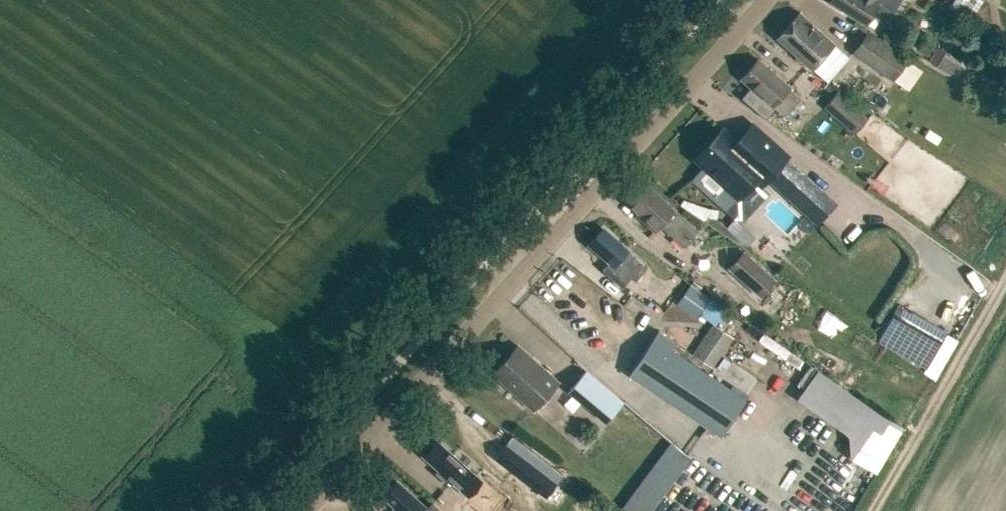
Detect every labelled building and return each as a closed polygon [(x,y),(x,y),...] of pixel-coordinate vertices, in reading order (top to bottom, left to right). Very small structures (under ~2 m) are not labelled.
[(864,23),(866,25),(874,13),(889,22),(902,0),(832,0),(830,3),(864,23)] [(982,0),(954,0),(949,8),(971,22),(984,1),(982,0)] [(812,69),(834,44),(799,13),(777,38),(812,69)] [(893,80),(909,57),(868,29),(852,52),(893,80)] [(951,73),(960,58),(938,45),(930,60),(951,73)] [(765,121),(775,110),(772,107),(790,88),(759,60),(741,79),(751,88),(741,98),(765,121)] [(854,132),(868,116),(837,90),(824,106),(854,132)] [(786,157),(752,126),(736,143),(722,131),(697,158),(738,196),(755,179),(761,185),(767,178),(786,157)] [(698,231),(646,184),(628,203),(643,217),(641,219),(655,231),(660,225),(684,247),(698,231)] [(710,209),(710,217),(719,217),(719,209),(710,209)] [(710,217),(706,222),(738,242),(747,249),(757,237),(736,218),(728,227),(718,219),(719,217),(710,217)] [(637,278),(647,265),(603,229),(590,245),(610,261),(603,269),(624,286),(632,275),(637,278)] [(761,296),(776,280),(743,250),(728,266),(761,296)] [(698,315),(710,299),(690,285),(679,301),(698,315)] [(881,340),(929,368),(949,333),(901,306),(881,340)] [(713,367),(734,336),(712,322),(692,353),(713,367)] [(721,436),(745,399),(670,349),(675,342),(658,331),(629,375),(721,436)] [(533,409),(558,382),(517,345),(493,372),(533,409)] [(880,471),(911,427),(823,367),(803,397),(855,433),(846,448),(880,471)] [(607,420),(623,402),(586,370),(570,389),(607,420)] [(637,510),(655,510),(697,458),(675,441),(627,503),(637,510)] [(480,481),(466,469),(467,468),(436,442),(425,455),(441,469),(437,473),(452,486),(455,483),(468,495),(470,493),(476,499),(477,498),(492,510),(502,510),(508,504),(487,487),(484,490),(477,484),(480,481)] [(531,450),(524,459),(505,444),(495,458),(514,472),(546,497),(563,474),(531,450)] [(397,510),(442,510),(431,501),(426,507),(402,486),(401,487),(395,481),(383,494),(396,505),(393,508),(397,510)]
